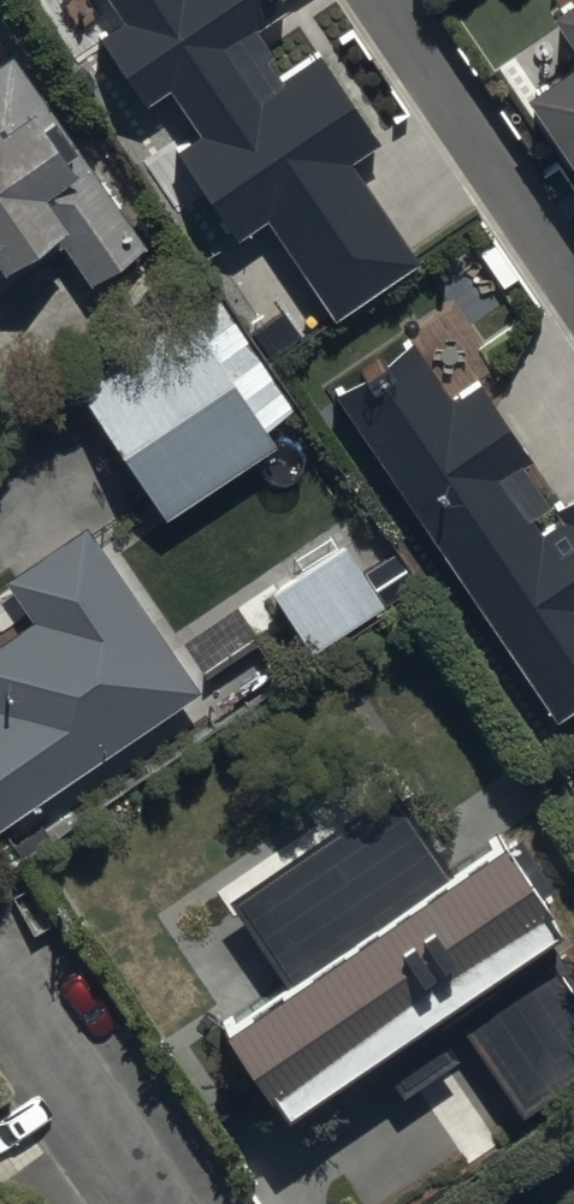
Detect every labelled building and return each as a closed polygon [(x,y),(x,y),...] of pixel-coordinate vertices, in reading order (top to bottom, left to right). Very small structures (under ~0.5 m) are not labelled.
[(131,24),(104,42),(146,103),(171,87),(208,142),(184,158),(236,237),(264,218),(334,322),(420,266),(355,169),(386,149),(312,38),(278,61),(257,29),(285,10),(278,0),(115,0),(131,24)] [(550,28),(573,60),(573,11),(550,28)] [(0,80),(0,298),(67,250),(95,289),(144,254),(13,71),(0,80)] [(525,108),(573,174),(573,73),(525,108)] [(192,332),(89,403),(170,521),(273,450),(192,332)] [(341,394),(556,725),(573,714),(573,489),(535,514),(423,341),(341,394)] [(91,535),(9,589),(37,631),(0,656),(0,716),(5,723),(0,726),(0,829),(199,697),(91,535)] [(341,544),(273,590),(312,648),(381,602),(341,544)] [(229,1031),(293,1131),(463,1021),(529,1122),(573,1092),(573,982),(494,860),(229,1031)]
